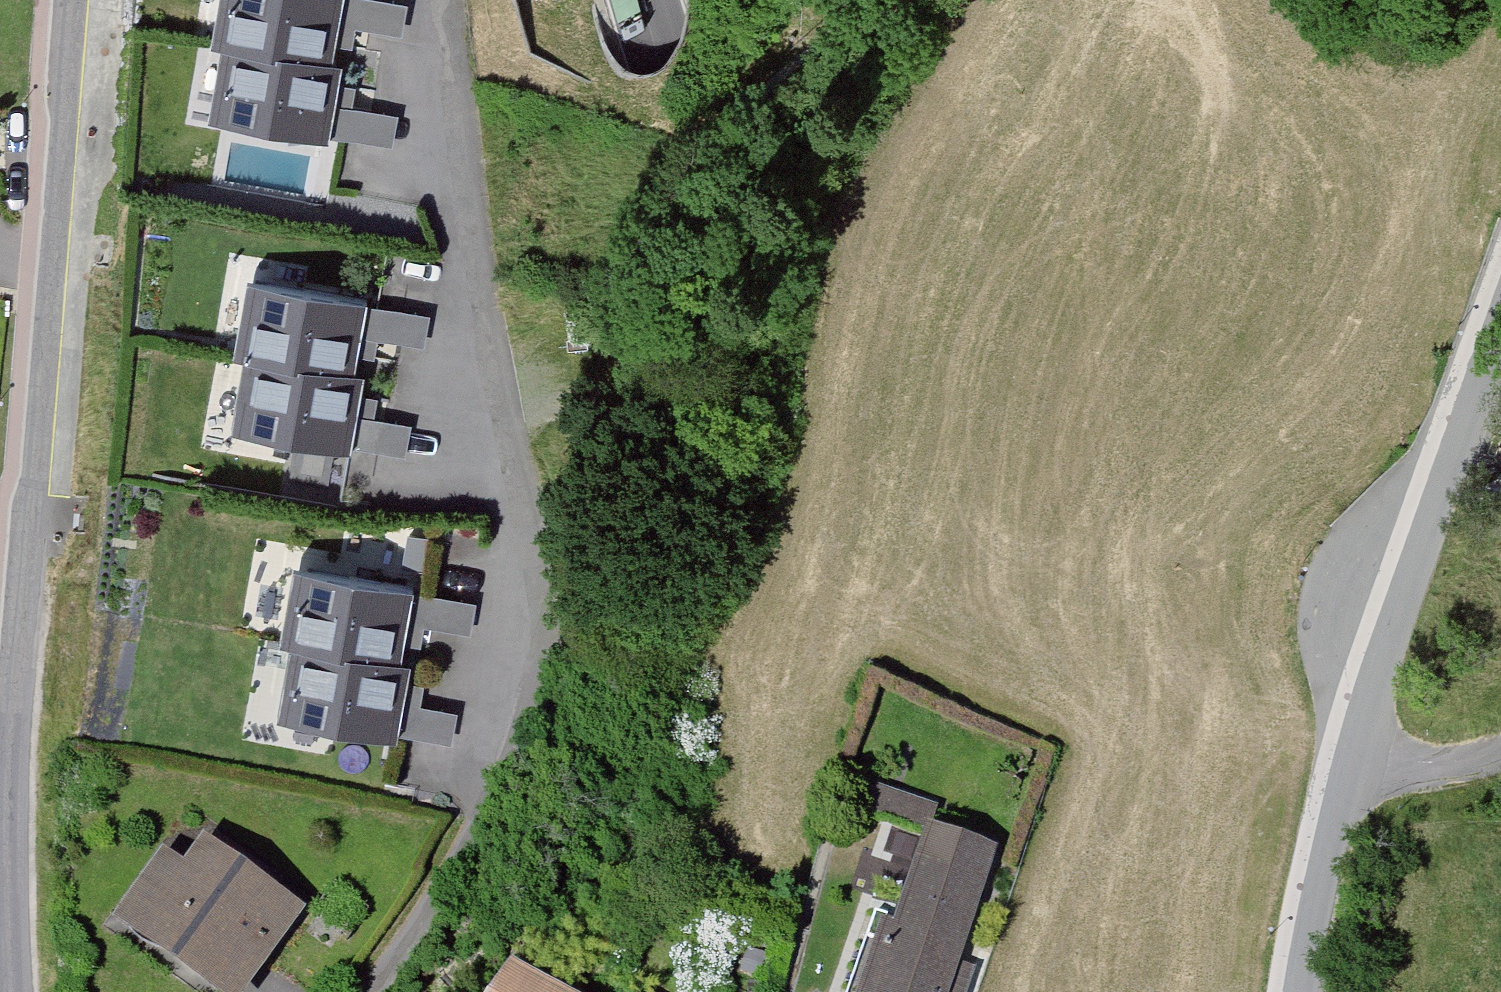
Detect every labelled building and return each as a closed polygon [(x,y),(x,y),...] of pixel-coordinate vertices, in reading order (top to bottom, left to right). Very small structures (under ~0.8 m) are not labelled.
[(212,118),(329,141),(357,0),(235,0),(212,118)] [(375,304),(260,281),(229,436),(344,459),(375,304)] [(419,587),(295,567),(270,717),(395,737),(419,587)] [(873,991),(969,991),(974,977),(955,970),(999,852),(934,828),(873,991)] [(194,834),(124,936),(205,991),(244,991),(302,908),(194,834)] [(515,967),(503,991),(564,991),(515,967)]
